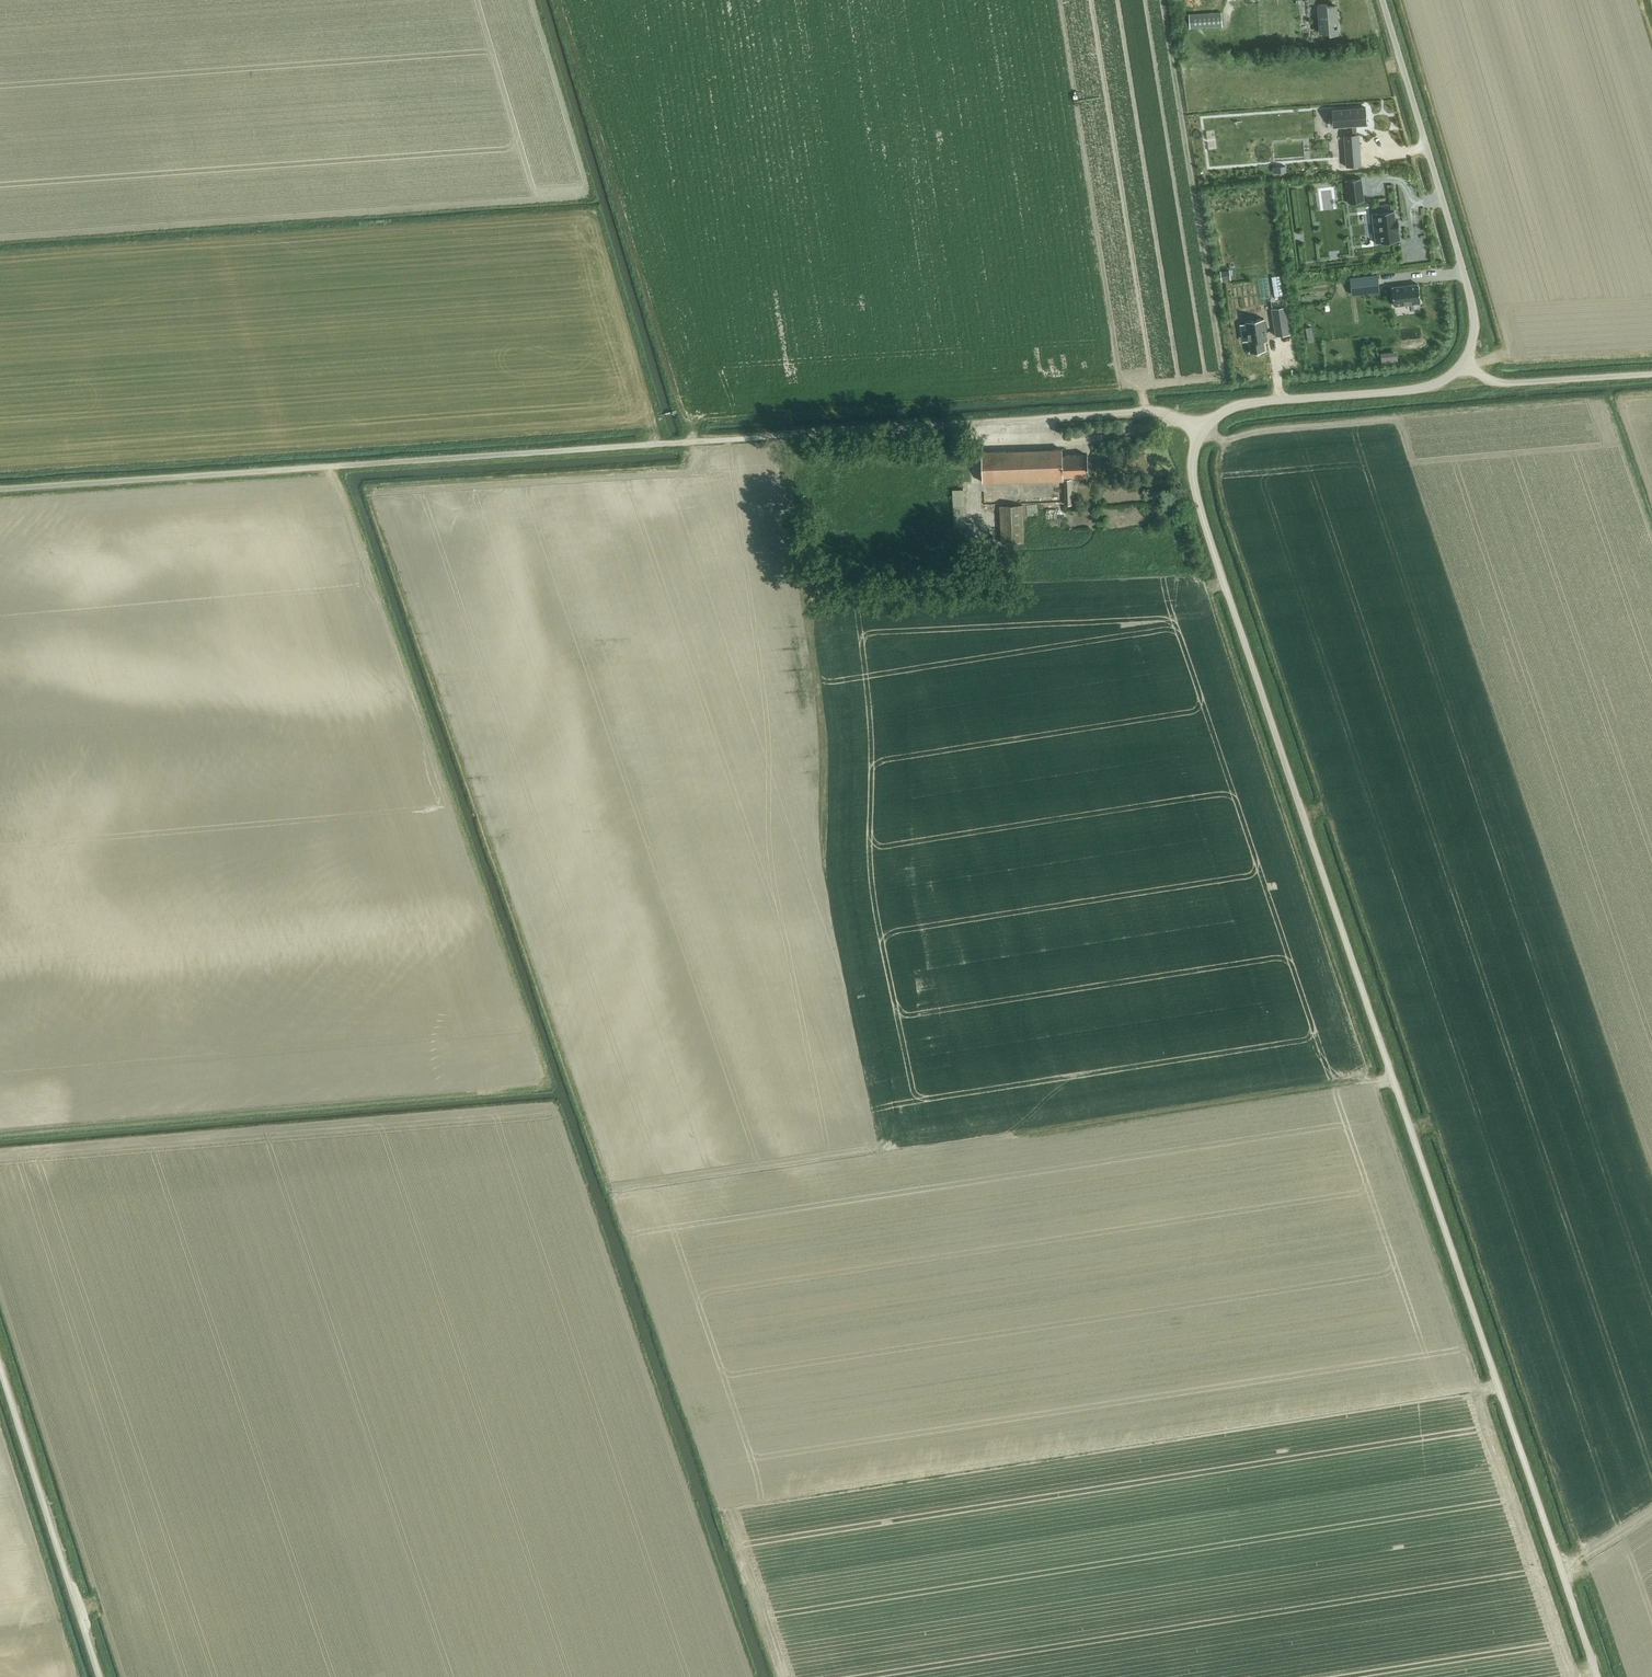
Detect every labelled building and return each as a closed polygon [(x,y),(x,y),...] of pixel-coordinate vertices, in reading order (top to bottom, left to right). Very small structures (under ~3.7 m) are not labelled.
[(1317,5),(1319,33),(1329,33),(1329,35),(1338,34),(1337,29),(1338,29),(1337,26),(1336,6),(1326,7),(1326,4),(1317,5)] [(1221,12),(1190,14),(1190,27),(1222,25),(1221,12)] [(1366,107),(1332,109),(1332,119),(1338,118),(1339,126),(1352,126),(1353,134),(1356,134),(1356,125),(1367,124),(1366,107)] [(1353,134),(1344,135),(1347,167),(1361,166),(1359,134),(1356,134),(1353,134)] [(1361,177),(1350,181),(1351,200),(1364,199),(1361,177)] [(1379,212),(1372,213),(1376,243),(1400,240),(1399,231),(1400,231),(1398,219),(1395,220),(1394,210),(1392,211),(1391,204),(1378,206),(1379,212)] [(1229,270),(1220,272),(1221,279),(1230,278),(1229,270)] [(1418,284),(1392,287),(1394,305),(1420,302),(1418,284)] [(1375,289),(1349,292),(1350,307),(1376,304),(1375,289)] [(1285,307),(1272,309),(1276,335),(1289,333),(1285,307)] [(1264,318),(1246,321),(1251,352),(1265,350),(1263,341),(1267,340),(1264,318)] [(1062,477),(1088,476),(1087,455),(1062,456),(1061,449),(981,452),(982,483),(1063,480),(1064,504),(1071,504),(1070,479),(1062,480),(1062,477)] [(965,526),(963,488),(952,489),(954,527),(965,526)] [(1001,543),(1022,542),(1021,505),(1000,505),(1001,543)] [(1045,517),(1058,517),(1058,508),(1045,508),(1045,517)] [(994,553),(995,575),(1006,574),(1004,553),(994,553)]
